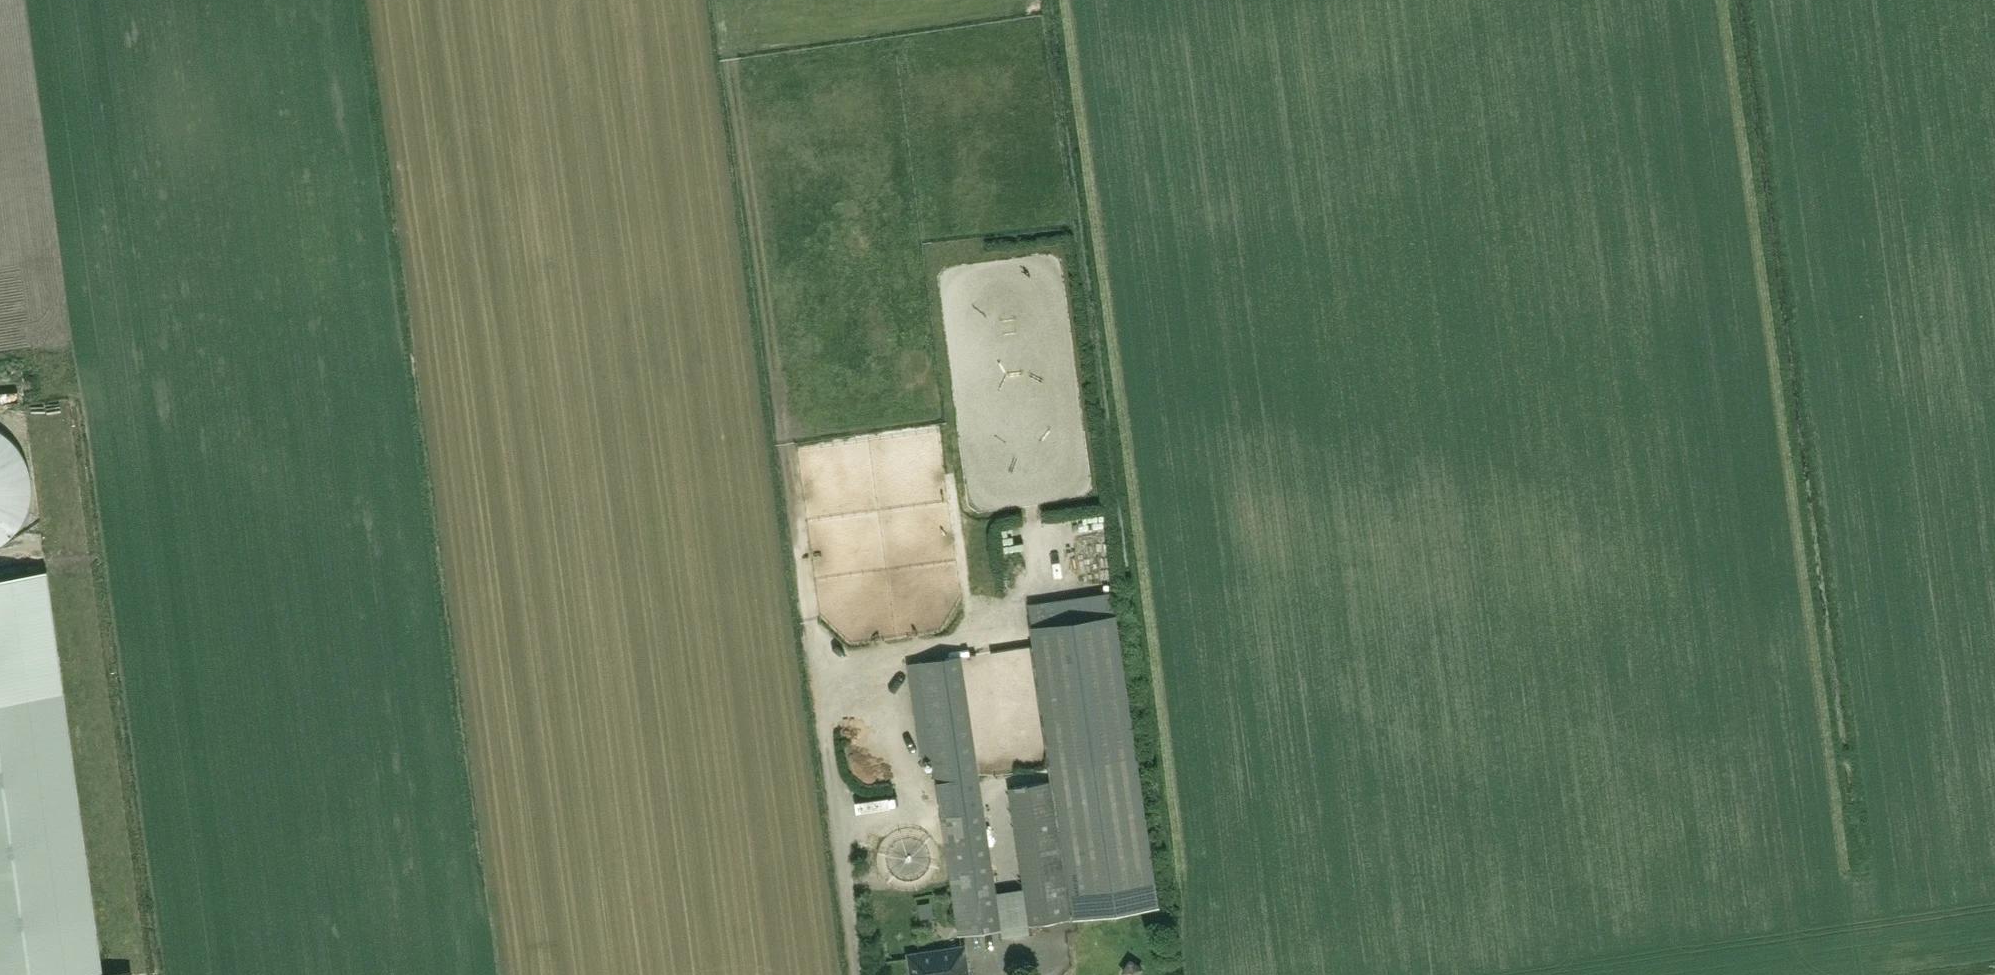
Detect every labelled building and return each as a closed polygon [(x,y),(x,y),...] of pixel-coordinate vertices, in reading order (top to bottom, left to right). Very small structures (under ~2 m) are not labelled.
[(8,540),(20,526),(24,521),(28,513),(30,506),(33,490),(32,480),(30,470),(27,461),(23,452),(18,445),(10,437),(4,432),(0,430),(0,545),(8,540)] [(64,693),(47,571),(0,577),(0,974),(103,974),(64,693)] [(1030,924),(1070,918),(1158,905),(1114,602),(1031,614),(1056,783),(1015,789),(1029,889),(995,894),(961,658),(907,665),(921,760),(934,759),(959,934),(1000,928),(1007,937),(1025,934),(1030,924)] [(961,949),(909,957),(912,974),(967,974),(963,949),(961,949)]
